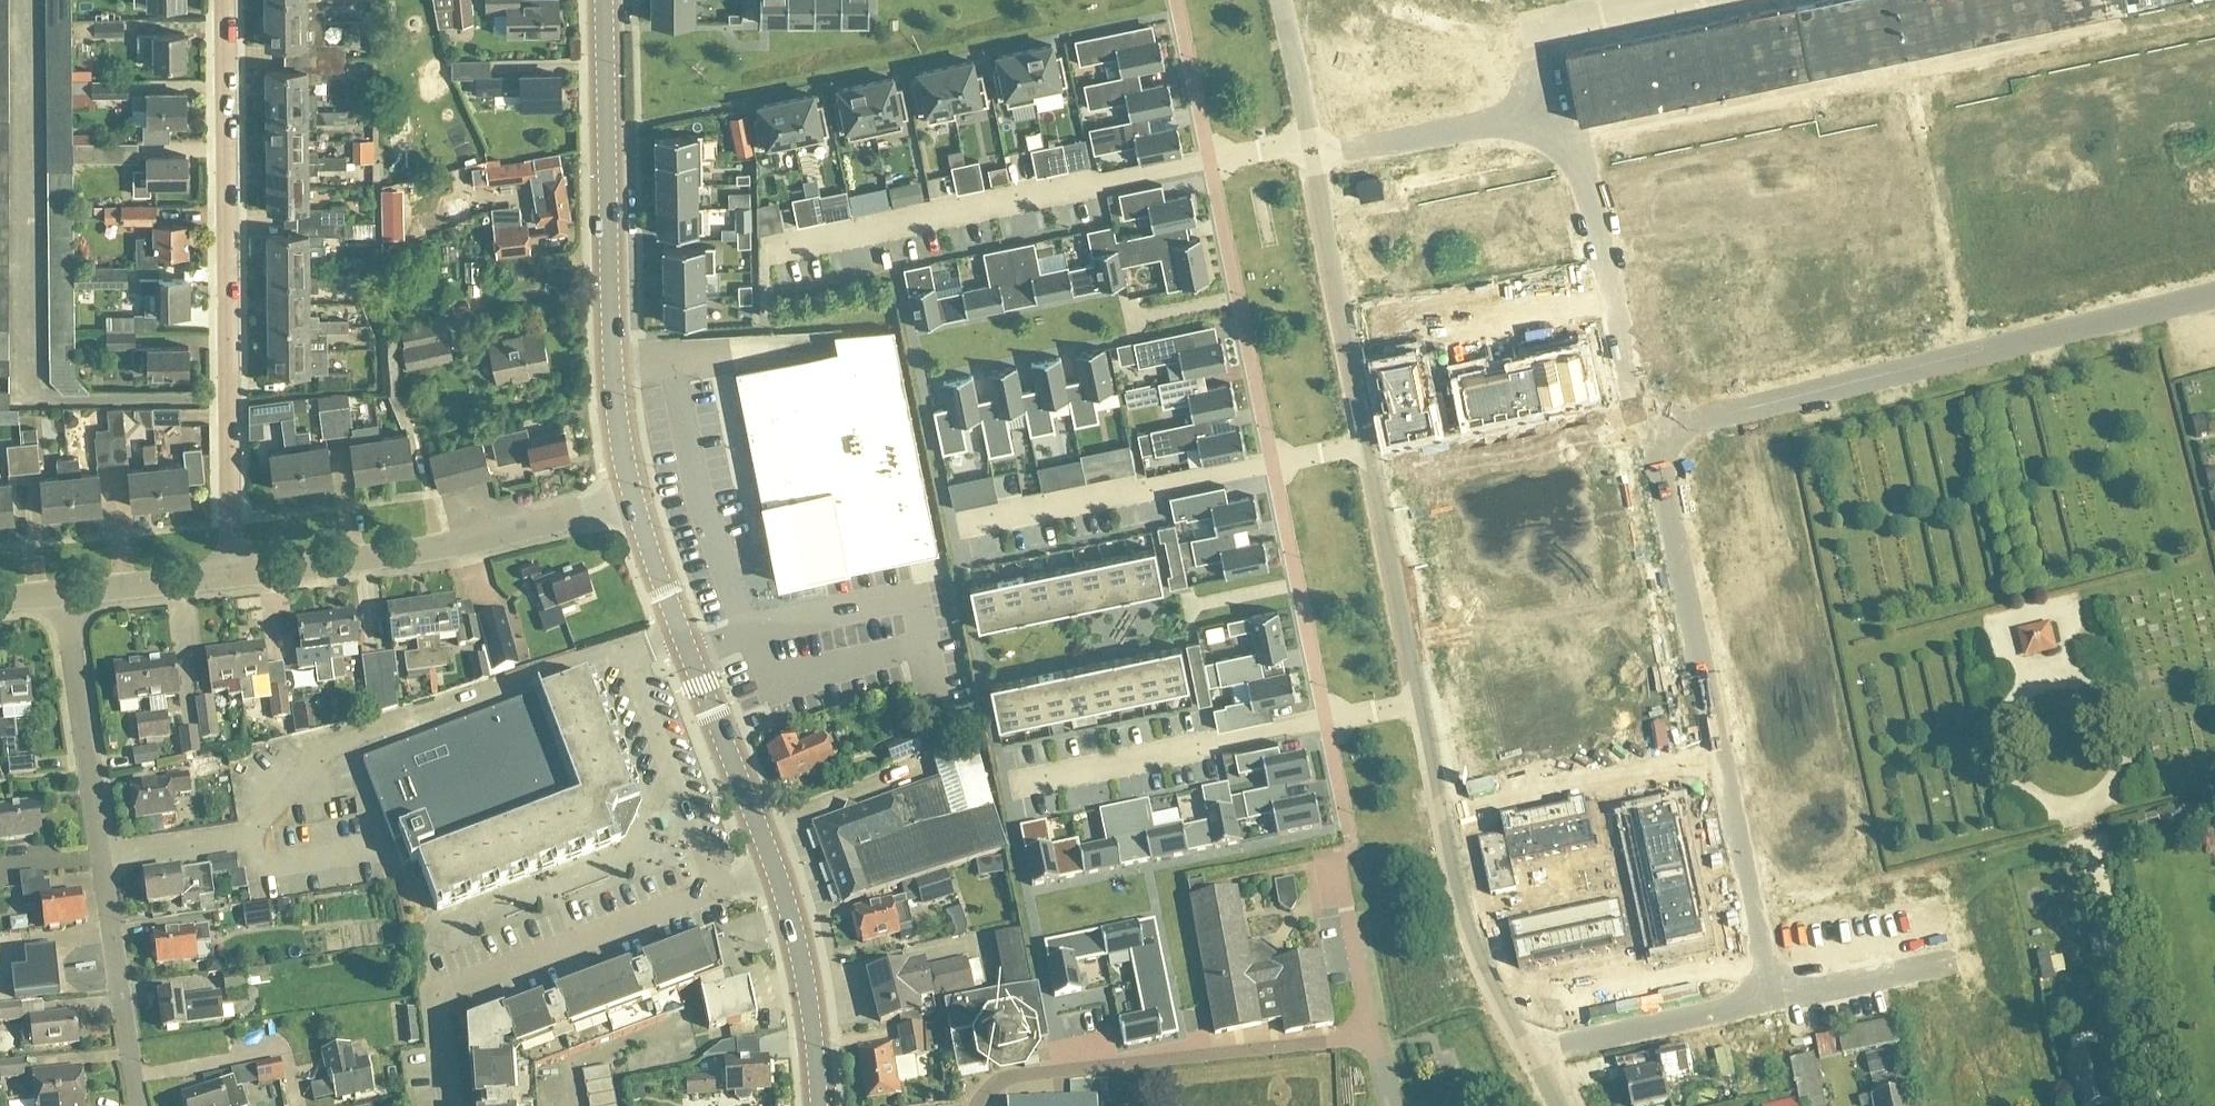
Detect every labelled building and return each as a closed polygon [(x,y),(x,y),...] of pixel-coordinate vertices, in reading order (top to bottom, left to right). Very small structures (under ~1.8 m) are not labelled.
[(266,13),(263,13),(263,22),(326,21),(326,5),(316,5),(317,0),(266,0),(266,13)] [(433,3),(438,28),(474,24),(472,0),(433,0),(433,3)] [(489,10),(508,10),(509,33),(559,33),(558,0),(489,0),(489,10)] [(653,21),(694,22),(694,0),(653,0),(653,21)] [(788,0),(760,0),(760,24),(761,24),(761,23),(787,23),(787,24),(788,24),(788,0)] [(788,24),(788,23),(814,23),(814,24),(814,0),(788,0),(788,24)] [(841,24),(841,0),(814,0),(814,24),(815,24),(815,23),(840,23),(840,24),(841,24)] [(841,24),(842,24),(842,23),(867,23),(867,24),(869,24),(869,0),(841,0),(841,24)] [(1565,53),(1579,123),(2124,10),(2124,8),(2123,8),(2122,0),(1820,0),(1565,53)] [(10,3),(0,3),(0,16),(10,16),(10,3)] [(71,16),(71,4),(46,4),(46,17),(71,16)] [(742,13),(729,13),(729,22),(742,22),(742,13)] [(10,30),(10,16),(0,16),(0,30),(10,30)] [(71,19),(71,16),(46,17),(46,30),(71,29),(71,19)] [(46,30),(46,43),(71,42),(71,36),(124,37),(124,19),(71,19),(71,29),(46,30)] [(326,21),(263,22),(264,31),(267,31),(267,44),(286,45),(286,58),(348,58),(348,43),(326,44),(326,21)] [(1133,44),(1130,29),(1075,40),(1080,65),(1105,60),(1109,79),(1121,76),(1139,73),(1165,67),(1159,39),(1133,44)] [(10,30),(0,30),(0,43),(10,43),(10,30)] [(154,34),(137,34),(137,50),(154,49),(154,67),(186,66),(185,33),(154,33),(154,34)] [(46,43),(47,55),(72,55),(71,45),(71,42),(46,43)] [(10,43),(0,43),(0,56),(10,56),(10,43)] [(1025,51),(1035,102),(1036,101),(1035,96),(1061,91),(1060,87),(1068,86),(1061,55),(1054,57),(1052,45),(1025,51)] [(1035,102),(1025,51),(997,57),(1000,68),(992,69),(999,100),(1006,98),(1008,107),(1035,102)] [(47,68),(72,68),(72,55),(47,55),(47,68)] [(10,56),(0,56),(0,69),(10,69),(10,56)] [(308,93),(308,82),(322,83),(322,71),(348,72),(348,58),(286,58),(286,71),(267,70),(267,86),(264,86),(264,94),(308,93)] [(522,107),(526,107),(526,113),(542,112),(542,106),(561,106),(560,74),(522,74),(522,76),(500,76),(473,77),(472,60),(451,61),(452,79),(476,79),(476,95),(500,95),(500,92),(522,92),(522,107)] [(945,67),(955,118),(956,118),(955,112),(982,107),(978,91),(986,90),(982,75),(975,76),(972,62),(945,67)] [(928,123),(955,118),(945,67),(918,73),(921,87),(913,89),(919,115),(926,113),(928,123)] [(47,68),(47,81),(72,81),(72,71),(72,68),(47,68)] [(10,82),(10,69),(0,69),(0,82),(10,82)] [(1142,88),(1139,73),(1121,76),(1109,79),(1084,84),(1089,109),(1126,101),(1130,120),(1148,117),(1174,111),(1168,83),(1142,88)] [(893,78),(865,84),(876,134),(903,129),(901,120),(908,118),(902,88),(895,89),(893,78)] [(95,104),(95,99),(129,98),(129,81),(92,81),(92,80),(72,81),(72,94),(72,104),(95,104)] [(47,94),(72,94),(72,81),(47,81),(47,94)] [(10,82),(0,82),(0,95),(10,95),(10,82)] [(848,140),(876,134),(865,84),(838,89),(840,100),(833,102),(839,132),(847,131),(848,140)] [(148,96),(133,95),(133,108),(148,108),(149,124),(186,124),(186,93),(148,93),(148,96)] [(317,123),(318,123),(333,123),(333,111),(317,111),(317,93),(308,93),(264,94),(264,102),(267,103),(267,118),(317,118),(317,123)] [(72,106),(72,104),(72,94),(47,94),(47,107),(72,106)] [(815,106),(813,94),(785,100),(795,145),(822,140),(822,136),(829,134),(822,104),(815,106)] [(10,95),(0,95),(0,108),(10,108),(10,95)] [(795,145),(785,100),(758,106),(760,117),(753,119),(760,149),(767,148),(768,151),(795,145)] [(47,119),(72,119),(72,106),(47,107),(47,119)] [(10,121),(10,108),(0,108),(0,121),(10,121)] [(354,123),(354,117),(347,117),(347,111),(333,111),(333,123),(354,123)] [(1094,154),(1135,145),(1139,164),(1183,155),(1177,127),(1151,132),(1148,117),(1130,120),(1089,129),(1094,154)] [(264,130),(264,140),(309,140),(309,128),(317,128),(318,123),(317,123),(317,118),(267,118),(267,130),(264,130)] [(47,119),(48,132),(73,132),(72,119),(47,119)] [(10,121),(0,121),(0,135),(10,135),(10,121)] [(73,144),(73,134),(73,132),(48,132),(48,145),(73,145),(73,144)] [(10,148),(10,135),(0,135),(0,148),(10,148)] [(1786,135),(1764,140),(1772,179),(1795,174),(1786,135)] [(655,161),(703,160),(702,160),(702,137),(703,137),(703,136),(655,136),(655,138),(656,138),(656,161),(655,161)] [(309,152),(309,140),(264,140),(264,149),(268,148),(268,163),(318,163),(318,169),(333,168),(333,157),(318,157),(318,152),(309,152)] [(1764,140),(1742,144),(1750,183),(1772,179),(1764,140)] [(73,145),(73,158),(73,163),(138,162),(138,143),(96,143),(73,144),(73,145)] [(1047,147),(1052,175),(1068,171),(1063,144),(1047,147)] [(1742,144),(1720,149),(1728,188),(1750,183),(1742,144)] [(73,158),(73,145),(48,145),(48,158),(73,158)] [(1052,175),(1047,147),(1031,150),(1036,178),(1052,175)] [(0,148),(0,161),(10,161),(10,148),(0,148)] [(1720,149),(1698,154),(1706,193),(1728,188),(1720,149)] [(546,223),(548,236),(568,232),(566,219),(571,218),(560,155),(560,154),(535,158),(535,160),(527,161),(527,157),(485,162),(488,187),(538,181),(539,185),(535,186),(532,190),(538,225),(546,223)] [(1698,154),(1675,158),(1684,197),(1706,193),(1698,154)] [(151,196),(151,185),(187,185),(187,155),(149,156),(149,159),(146,159),(146,169),(134,169),(134,196),(151,196)] [(348,157),(333,157),(333,168),(348,168),(348,157)] [(73,171),(73,163),(73,158),(48,158),(48,171),(73,171)] [(1675,158),(1652,163),(1660,202),(1684,197),(1675,158)] [(703,160),(655,161),(655,162),(656,162),(656,186),(703,185),(702,161),(703,161),(703,160)] [(10,161),(0,161),(0,174),(10,174),(10,161)] [(965,164),(970,192),(984,189),(979,161),(965,164)] [(318,169),(318,163),(268,163),(268,177),(264,177),(264,186),(288,186),(310,186),(310,175),(318,175),(318,169)] [(1652,163),(1627,168),(1636,207),(1660,202),(1652,163)] [(965,164),(951,167),(957,194),(970,192),(965,164)] [(48,171),(48,184),(73,184),(73,171),(48,171)] [(10,187),(10,174),(0,174),(0,187),(10,187)] [(1358,182),(1362,200),(1384,196),(1380,177),(1358,182)] [(73,184),(48,184),(48,198),(73,198),(73,184)] [(703,185),(656,186),(657,209),(703,208),(698,208),(697,186),(703,185)] [(1149,213),(1153,233),(1171,229),(1197,223),(1191,195),(1165,200),(1161,185),(1118,194),(1124,219),(1149,213)] [(310,208),(310,186),(288,186),(264,186),(265,195),(268,195),(268,209),(310,208)] [(10,200),(10,187),(0,187),(0,200),(10,200)] [(891,190),(895,208),(908,205),(904,187),(891,190)] [(868,192),(872,210),(890,206),(886,188),(868,192)] [(382,192),(383,240),(397,239),(396,191),(382,192)] [(820,194),(806,197),(812,224),(825,222),(820,194)] [(730,209),(750,208),(750,195),(730,195),(730,209)] [(812,224),(806,197),(792,200),(798,227),(812,224)] [(1826,197),(1817,199),(1820,212),(1828,210),(1826,197)] [(74,211),(73,198),(48,198),(49,211),(74,211)] [(10,213),(10,200),(0,200),(0,213),(10,213)] [(464,200),(450,212),(467,233),(481,221),(464,200)] [(156,206),(121,206),(105,206),(105,223),(156,224),(156,206)] [(1787,206),(1778,207),(1781,220),(1790,219),(1787,206)] [(1867,206),(1858,208),(1861,221),(1870,219),(1867,206)] [(1778,207),(1770,209),(1772,222),(1781,220),(1778,207)] [(318,208),(318,222),(348,221),(348,208),(318,208)] [(703,208),(657,209),(657,233),(656,233),(656,234),(705,233),(705,232),(704,232),(703,208)] [(1858,208),(1850,210),(1852,223),(1861,221),(1858,208)] [(74,211),(49,211),(49,224),(74,224),(74,211)] [(10,213),(0,213),(0,227),(10,226),(10,213)] [(1743,215),(1734,217),(1737,230),(1745,228),(1743,215)] [(1734,217),(1725,219),(1728,232),(1737,230),(1734,217)] [(348,221),(318,222),(318,236),(322,236),(348,235),(348,221)] [(531,252),(528,222),(494,226),(497,256),(531,252)] [(74,238),(74,224),(49,224),(49,238),(74,238)] [(1698,224),(1690,226),(1692,239),(1701,237),(1698,224)] [(1125,284),(1121,267),(1116,240),(1113,225),(1087,231),(1094,264),(1069,269),(1074,295),(1099,289),(1099,290),(1125,284)] [(10,226),(0,227),(0,240),(10,240),(10,226)] [(156,264),(156,255),(188,254),(188,226),(156,226),(156,237),(137,238),(137,264),(156,264)] [(1690,226),(1681,228),(1684,241),(1692,239),(1690,226)] [(1174,244),(1171,229),(1153,233),(1116,240),(1121,267),(1174,256),(1180,287),(1167,290),(1167,291),(1179,288),(1180,288),(1209,282),(1200,239),(1174,244)] [(738,231),(738,240),(751,239),(751,230),(738,231)] [(265,249),(265,259),(310,258),(310,248),(322,248),(322,236),(318,236),(310,236),(310,235),(269,235),(269,249),(265,249)] [(49,238),(49,251),(74,251),(74,238),(49,238)] [(738,249),(751,248),(751,239),(738,240),(738,249)] [(1652,239),(1639,241),(1641,250),(1654,247),(1652,239)] [(1823,239),(1814,241),(1817,254),(1825,252),(1823,239)] [(10,240),(0,240),(0,253),(10,253),(10,240)] [(1074,295),(1069,269),(1068,266),(1040,272),(1034,242),(1009,247),(1021,306),(1036,302),(1036,303),(1074,295)] [(716,247),(662,249),(662,250),(663,250),(664,273),(715,272),(715,249),(716,249),(716,247)] [(1005,309),(1021,306),(1009,247),(983,253),(990,284),(962,290),(967,317),(1005,309)] [(49,251),(49,265),(74,265),(74,251),(49,251)] [(10,266),(10,253),(0,253),(0,266),(10,266)] [(310,270),(310,258),(265,259),(265,267),(268,267),(269,281),(318,281),(318,274),(318,270),(310,270)] [(904,269),(916,327),(942,322),(967,317),(962,290),(936,295),(930,264),(904,269)] [(74,278),(74,267),(74,265),(49,265),(49,278),(74,278)] [(0,266),(0,279),(10,279),(10,266),(0,266)] [(74,267),(74,278),(75,287),(128,288),(128,267),(74,267)] [(1830,270),(1821,272),(1824,285),(1833,283),(1830,270)] [(663,297),(663,298),(706,297),(706,296),(705,296),(705,274),(715,273),(715,272),(664,273),(664,297),(663,297)] [(319,287),(334,287),(334,274),(318,274),(318,281),(319,287)] [(349,274),(334,274),(334,287),(349,287),(349,274)] [(49,278),(50,291),(73,291),(73,287),(75,287),(74,278),(49,278)] [(10,279),(0,279),(0,292),(10,292),(10,279)] [(146,293),(147,315),(160,315),(160,314),(189,313),(189,279),(160,279),(160,280),(142,280),(142,293),(146,293)] [(266,296),(265,305),(311,304),(311,293),(319,293),(319,287),(318,281),(269,281),(269,296),(266,296)] [(1833,283),(1824,285),(1827,298),(1836,296),(1833,283)] [(739,287),(739,295),(752,295),(752,286),(739,287)] [(50,291),(50,304),(74,305),(73,291),(50,291)] [(10,305),(10,292),(0,292),(0,305),(10,305)] [(752,295),(739,295),(739,304),(752,304),(752,295)] [(706,297),(663,298),(664,298),(665,321),(664,321),(664,323),(707,322),(707,320),(706,320),(705,297),(706,297)] [(50,304),(50,318),(74,318),(74,305),(50,304)] [(311,304),(265,305),(265,313),(269,313),(269,327),(310,327),(319,327),(319,333),(323,333),(334,333),(334,321),(320,321),(320,316),(311,316),(311,304)] [(10,318),(10,305),(0,305),(0,318),(10,318)] [(1731,305),(1722,307),(1725,320),(1734,318),(1731,305)] [(1840,311),(1831,313),(1834,326),(1843,324),(1840,311)] [(400,329),(403,346),(398,347),(403,370),(453,360),(444,313),(431,315),(433,323),(400,329)] [(10,318),(0,318),(0,332),(10,332),(10,318)] [(74,331),(74,318),(50,318),(50,331),(74,331)] [(1734,318),(1725,320),(1728,333),(1737,331),(1734,318)] [(350,327),(349,322),(334,321),(334,333),(350,332),(350,327)] [(1843,324),(1834,326),(1837,339),(1846,337),(1843,324)] [(319,327),(310,327),(269,327),(270,341),(266,341),(266,349),(323,350),(323,333),(319,333),(319,327)] [(107,348),(132,348),(132,362),(148,362),(149,376),(189,376),(190,346),(148,347),(135,347),(135,330),(107,330),(107,348)] [(1180,359),(1184,378),(1201,374),(1227,369),(1221,340),(1195,346),(1192,330),(1133,343),(1139,367),(1180,359)] [(75,345),(74,331),(50,331),(50,345),(75,345)] [(488,342),(497,384),(551,373),(542,331),(488,342)] [(820,576),(938,552),(894,331),(837,336),(840,352),(738,372),(779,583),(820,576)] [(10,345),(10,332),(0,332),(0,345),(10,345)] [(1578,341),(1553,346),(1564,396),(1588,391),(1583,367),(1588,366),(1583,345),(1579,346),(1578,341)] [(10,358),(10,345),(0,345),(0,358),(10,358)] [(50,345),(51,358),(75,358),(75,345),(50,345)] [(1553,346),(1529,351),(1530,357),(1531,361),(1532,361),(1541,405),(1542,405),(1541,400),(1564,396),(1553,346)] [(1741,347),(1733,349),(1736,362),(1744,360),(1741,347)] [(1099,422),(1094,396),(1113,392),(1104,348),(1075,354),(1081,380),(1066,383),(1069,401),(1075,427),(1099,422)] [(1397,360),(1373,365),(1378,389),(1423,380),(1416,348),(1395,352),(1397,360)] [(323,350),(266,349),(266,358),(270,359),(270,373),(322,373),(322,386),(350,386),(349,372),(329,372),(328,350),(323,350)] [(1031,363),(1037,389),(1022,393),(1025,410),(1031,436),(1055,431),(1050,405),(1069,401),(1066,383),(1060,357),(1031,363)] [(1531,362),(1508,367),(1517,410),(1541,405),(1532,361),(1531,357),(1530,357),(1531,361),(1531,362)] [(10,358),(0,358),(0,375),(10,375),(10,358)] [(76,376),(75,358),(51,358),(51,381),(53,384),(63,394),(74,394),(81,394),(90,394),(76,376)] [(1016,367),(987,372),(993,399),(978,402),(981,419),(989,457),(1014,451),(1006,414),(1025,410),(1022,393),(1016,367)] [(1508,367),(1485,371),(1494,415),(1517,410),(1508,367)] [(1485,371),(1460,377),(1469,420),(1494,415),(1485,371)] [(1204,390),(1201,374),(1184,378),(1158,384),(1163,409),(1189,403),(1193,422),(1210,419),(1236,413),(1230,384),(1204,390)] [(943,382),(949,408),(934,411),(943,454),(967,449),(962,423),(981,419),(978,402),(972,376),(943,382)] [(1423,380),(1378,389),(1383,413),(1427,404),(1427,403),(1423,380)] [(9,409),(10,391),(0,391),(0,409),(9,409)] [(401,427),(409,425),(417,422),(405,395),(387,395),(401,427)] [(295,418),(292,399),(265,402),(267,421),(280,420),(282,429),(285,453),(272,455),(276,491),(304,487),(296,434),(293,418),(295,418)] [(1427,404),(1383,413),(1388,438),(1440,427),(1435,401),(1427,403),(1427,404)] [(358,479),(386,475),(381,440),(378,424),(353,428),(350,406),(335,409),(339,438),(351,434),(358,479)] [(153,408),(153,424),(181,424),(181,407),(153,408)] [(109,429),(112,464),(128,462),(123,408),(107,410),(109,429)] [(324,440),(339,438),(335,409),(320,412),(324,440)] [(2192,419),(2194,428),(2208,425),(2205,416),(2192,419)] [(1213,434),(1210,419),(1193,422),(1150,431),(1155,456),(1198,447),(1202,466),(1246,457),(1240,428),(1213,434)] [(2208,425),(2194,428),(2197,437),(2210,434),(2208,425)] [(98,465),(112,464),(109,429),(109,430),(97,431),(97,437),(95,437),(98,465)] [(552,469),(551,464),(570,460),(563,431),(528,438),(526,429),(492,437),(499,464),(531,456),(534,469),(536,468),(537,473),(552,469)] [(296,434),(304,487),(334,483),(329,447),(312,449),(310,432),(296,434)] [(409,436),(381,440),(386,475),(413,472),(409,436)] [(481,440),(429,455),(440,492),(491,478),(481,440)] [(22,444),(25,473),(41,471),(37,442),(23,444),(22,444)] [(9,474),(25,473),(22,444),(7,446),(9,474)] [(145,468),(129,470),(133,506),(161,504),(158,468),(156,445),(143,446),(145,468)] [(190,501),(188,483),(205,482),(201,448),(183,449),(185,465),(158,468),(161,504),(190,501)] [(1113,476),(1136,471),(1132,454),(1109,459),(1113,476)] [(67,460),(72,513),(101,510),(97,473),(81,475),(79,458),(67,460)] [(44,515),(72,513),(67,460),(56,461),(57,477),(41,479),(44,515)] [(1059,465),(1063,486),(1085,482),(1081,460),(1059,465)] [(2208,480),(2214,478),(2214,468),(2205,471),(2208,480)] [(998,500),(993,474),(970,479),(975,505),(998,500)] [(1513,476),(1501,479),(1503,489),(1515,486),(1513,476)] [(0,483),(0,520),(14,519),(10,482),(0,483)] [(1187,520),(1212,514),(1216,533),(1234,530),(1260,524),(1254,496),(1228,501),(1224,486),(1170,497),(1174,520),(1186,518),(1187,520)] [(1450,489),(1434,492),(1444,536),(1477,529),(1469,489),(1451,492),(1450,489)] [(1420,499),(1401,503),(1410,543),(1444,536),(1434,492),(1419,495),(1420,499)] [(1161,542),(1164,541),(1172,576),(1168,577),(1170,589),(1187,586),(1174,526),(1158,530),(1161,542)] [(1263,539),(1237,545),(1234,530),(1216,533),(1191,539),(1196,564),(1222,558),(1226,577),(1269,568),(1263,539)] [(1525,532),(1513,534),(1515,544),(1527,541),(1525,532)] [(1540,540),(1528,542),(1530,552),(1542,549),(1540,540)] [(1137,596),(1164,591),(1155,549),(1128,555),(1137,596)] [(1111,602),(1137,596),(1128,555),(1102,560),(1111,602)] [(1076,565),(1084,607),(1111,602),(1102,560),(1076,565)] [(521,574),(523,581),(541,574),(537,562),(519,568),(521,574)] [(1049,571),(1058,612),(1084,607),(1076,565),(1049,571)] [(575,608),(574,602),(593,595),(582,567),(535,583),(545,612),(560,607),(562,613),(575,608)] [(1460,567),(1451,569),(1453,581),(1463,579),(1460,567)] [(1451,569),(1441,571),(1444,583),(1453,581),(1451,569)] [(1023,576),(1031,618),(1058,612),(1049,571),(1023,576)] [(996,582),(1005,623),(1031,618),(1023,576),(996,582)] [(1005,623),(996,582),(970,587),(978,629),(1005,623)] [(1552,594),(1539,597),(1541,606),(1554,604),(1552,594)] [(1486,600),(1473,603),(1475,612),(1488,610),(1486,600)] [(451,601),(420,605),(428,668),(449,665),(447,648),(439,649),(437,636),(439,635),(454,633),(456,644),(478,641),(473,618),(454,622),(451,601)] [(1473,603),(1461,605),(1462,610),(1463,615),(1475,612),(1473,603)] [(428,668),(420,605),(387,609),(392,642),(415,639),(417,652),(404,653),(406,671),(428,668)] [(478,617),(493,671),(517,664),(503,610),(478,617)] [(1287,655),(1278,611),(1249,617),(1252,630),(1256,651),(1216,659),(1216,660),(1204,663),(1209,686),(1221,684),(1246,679),(1264,675),(1261,660),(1287,655)] [(345,679),(343,660),(341,649),(357,647),(353,615),(325,618),(331,662),(333,681),(345,679)] [(301,653),(318,651),(320,663),(331,662),(325,618),(298,622),(301,653)] [(2031,648),(2049,644),(2046,630),(2028,635),(2031,648)] [(1494,642),(1482,644),(1484,654),(1496,651),(1494,642)] [(1186,646),(1199,706),(1211,704),(1199,643),(1186,646)] [(1623,643),(1614,645),(1616,658),(1626,656),(1623,643)] [(1482,644),(1470,647),(1471,652),(1472,656),(1484,654),(1482,644)] [(256,702),(252,679),(268,677),(263,645),(235,649),(242,696),(243,703),(256,702)] [(1181,647),(1157,652),(1165,693),(1189,688),(1181,647)] [(206,653),(212,685),(213,694),(229,691),(229,698),(242,696),(235,649),(206,653)] [(1133,657),(1142,698),(1165,693),(1157,652),(1133,657)] [(386,709),(398,708),(393,676),(397,676),(394,654),(379,656),(382,678),(386,709)] [(490,679),(485,655),(470,658),(475,683),(490,679)] [(369,712),(386,709),(382,678),(379,656),(362,658),(365,680),(369,712)] [(145,661),(150,699),(180,695),(174,657),(145,661)] [(1142,698),(1133,657),(1109,662),(1118,703),(1142,698)] [(114,666),(119,704),(150,699),(145,661),(114,666)] [(1118,703),(1109,662),(1085,666),(1094,708),(1118,703)] [(1085,666),(1062,671),(1070,713),(1094,708),(1085,666)] [(1218,730),(1273,719),(1270,704),(1296,699),(1290,670),(1264,675),(1246,679),(1250,698),(1225,703),(1225,706),(1213,708),(1218,730)] [(1038,676),(1046,718),(1070,713),(1062,671),(1038,676)] [(32,718),(31,708),(29,676),(1,679),(4,711),(3,711),(4,720),(5,720),(7,740),(17,738),(15,720),(32,718)] [(1014,681),(1023,723),(1046,718),(1038,676),(1014,681)] [(395,842),(404,866),(411,863),(419,860),(436,905),(613,838),(605,817),(611,804),(631,796),(588,682),(586,677),(364,760),(395,842)] [(990,686),(999,728),(1023,723),(1014,681),(990,686)] [(1554,681),(1542,684),(1544,694),(1556,691),(1554,681)] [(1503,683),(1491,686),(1493,696),(1505,693),(1503,683)] [(1491,686),(1479,689),(1480,693),(1481,698),(1493,696),(1491,686)] [(291,717),(287,687),(268,689),(273,719),(291,717)] [(1603,688),(1569,695),(1578,735),(1596,731),(1597,735),(1612,732),(1603,688)] [(201,740),(219,736),(214,697),(195,699),(201,740)] [(309,731),(305,703),(291,705),(295,733),(309,731)] [(152,715),(156,738),(170,735),(167,713),(152,715)] [(156,738),(152,715),(136,717),(140,740),(156,738)] [(1512,725),(1500,728),(1502,737),(1514,735),(1512,725)] [(198,727),(179,730),(182,756),(202,754),(198,727)] [(1500,728),(1488,730),(1489,735),(1490,740),(1502,737),(1500,728)] [(795,737),(768,749),(784,785),(835,762),(823,735),(799,746),(795,737)] [(923,751),(916,735),(885,747),(892,763),(923,751)] [(816,825),(837,885),(844,904),(936,871),(1007,849),(1000,825),(993,805),(975,742),(933,754),(941,782),(891,800),(891,799),(861,809),(852,803),(849,814),(816,825)] [(1287,787),(1313,782),(1307,753),(1281,759),(1278,743),(1235,752),(1240,777),(1266,772),(1269,791),(1287,787)] [(135,766),(159,763),(156,746),(133,749),(135,766)] [(222,752),(192,759),(196,780),(219,775),(219,770),(226,769),(222,752)] [(35,753),(17,755),(8,756),(10,775),(36,772),(35,753)] [(131,787),(134,805),(130,805),(131,818),(135,818),(135,821),(174,815),(171,795),(190,792),(188,773),(167,776),(168,781),(131,787)] [(1202,790),(1209,823),(1183,828),(1188,853),(1214,848),(1240,843),(1228,784),(1202,790)] [(1275,816),(1279,835),(1322,826),(1316,797),(1315,797),(1290,803),(1287,787),(1269,791),(1244,796),(1231,799),(1236,824),(1249,821),(1275,816)] [(1659,798),(1651,799),(1654,813),(1662,811),(1659,798)] [(1651,799),(1642,801),(1645,815),(1654,813),(1651,799)] [(1183,828),(1181,820),(1155,826),(1150,800),(1124,806),(1137,864),(1188,853),(1183,828)] [(43,836),(37,801),(0,807),(0,842),(43,836)] [(1585,801),(1557,807),(1569,862),(1575,861),(1572,850),(1595,845),(1585,801)] [(1642,801),(1634,803),(1637,817),(1645,815),(1642,801)] [(1634,803),(1625,805),(1628,819),(1637,817),(1634,803)] [(1625,805),(1616,807),(1619,821),(1626,820),(1628,819),(1625,805)] [(1124,806),(1099,811),(1106,843),(1080,849),(1085,874),(1085,875),(1137,864),(1124,806)] [(1557,807),(1530,812),(1542,868),(1548,866),(1545,855),(1561,852),(1564,863),(1569,862),(1557,807)] [(1616,807),(1608,809),(1611,823),(1619,821),(1616,807)] [(1632,848),(1619,851),(1620,855),(1685,841),(1678,808),(1662,811),(1654,813),(1645,815),(1637,817),(1628,819),(1626,820),(1632,848)] [(1608,809),(1599,811),(1602,825),(1611,823),(1608,809)] [(1530,812),(1502,818),(1505,834),(1512,863),(1513,862),(1534,858),(1537,869),(1542,868),(1530,812)] [(1032,886),(1058,880),(1085,874),(1080,849),(1078,841),(1051,846),(1046,822),(1020,827),(1032,886)] [(1505,834),(1478,840),(1491,896),(1518,890),(1513,862),(1512,863),(1505,834)] [(1685,841),(1620,855),(1621,860),(1634,857),(1639,881),(1626,884),(1627,889),(1692,875),(1685,841)] [(198,903),(197,898),(214,896),(210,864),(144,873),(148,904),(181,900),(183,906),(198,903)] [(218,866),(220,903),(249,902),(247,864),(218,866)] [(923,907),(954,896),(945,870),(914,881),(923,907)] [(84,923),(81,892),(51,896),(49,883),(44,883),(43,872),(21,875),(25,908),(35,906),(36,909),(42,908),(45,928),(84,923)] [(1692,875),(1627,889),(1628,893),(1641,890),(1646,914),(1633,917),(1634,922),(1699,908),(1692,875)] [(974,876),(964,880),(972,905),(982,901),(974,876)] [(1280,906),(1291,913),(1298,902),(1294,879),(1275,882),(1280,906)] [(1216,1035),(1261,1025),(1261,1023),(1283,1019),(1286,1034),(1333,1025),(1321,955),(1278,963),(1277,957),(1258,944),(1248,946),(1237,890),(1191,899),(1216,1035)] [(1595,894),(1589,895),(1601,950),(1629,944),(1620,900),(1597,905),(1595,894)] [(1568,899),(1562,901),(1574,956),(1601,950),(1589,895),(1584,896),(1586,907),(1570,910),(1568,899)] [(912,925),(905,897),(892,901),(891,900),(856,911),(863,943),(901,933),(900,929),(912,925)] [(1541,905),(1535,906),(1547,962),(1574,956),(1562,901),(1557,902),(1559,913),(1543,916),(1541,905)] [(253,911),(256,928),(284,923),(281,906),(253,911)] [(1532,919),(1510,923),(1519,968),(1547,962),(1535,906),(1530,908),(1532,919)] [(1699,908),(1634,922),(1635,926),(1648,923),(1654,952),(1706,941),(1699,908)] [(1138,924),(1138,923),(1100,931),(1106,957),(1130,952),(1136,984),(1167,977),(1155,920),(1138,924)] [(193,928),(153,932),(157,964),(197,960),(195,944),(210,942),(208,926),(193,928)] [(702,991),(726,986),(733,984),(731,970),(723,974),(714,931),(644,958),(647,966),(630,972),(627,964),(556,990),(559,999),(542,1005),(538,997),(469,1023),(472,1099),(481,1098),(481,1105),(538,1105),(536,1069),(667,1018),(660,999),(700,984),(702,991)] [(1106,957),(1100,931),(1044,943),(1048,959),(1047,959),(1055,997),(1081,991),(1075,963),(1106,957)] [(57,994),(52,950),(20,953),(23,971),(9,972),(12,999),(57,994)] [(908,963),(868,973),(881,1023),(901,1018),(903,1027),(923,1022),(922,1019),(937,1015),(933,1000),(973,989),(967,961),(926,971),(923,962),(908,966),(908,963)] [(225,992),(247,989),(245,974),(223,977),(225,992)] [(1124,1046),(1162,1038),(1178,1034),(1167,977),(1136,984),(1143,1015),(1119,1020),(1124,1046)] [(726,986),(702,991),(710,1029),(758,1019),(750,981),(733,984),(726,986)] [(985,1050),(988,1050),(990,1054),(1002,1063),(1018,1060),(1027,1046),(1027,1045),(1049,1040),(1038,985),(944,1005),(958,1072),(987,1066),(985,1050)] [(181,990),(159,993),(164,1029),(225,1020),(221,992),(188,996),(187,990),(182,990),(181,990)] [(20,1007),(0,1008),(0,1024),(22,1022),(20,1007)] [(78,1044),(75,1013),(31,1018),(33,1033),(21,1034),(22,1049),(34,1048),(78,1044)] [(1895,1018),(1860,1026),(1839,1030),(1839,1032),(1816,1036),(1820,1058),(1843,1054),(1900,1044),(1895,1018)] [(929,1054),(925,1025),(898,1029),(900,1043),(893,1044),(892,1041),(859,1047),(867,1100),(901,1095),(895,1059),(929,1054)] [(1774,1031),(1747,1037),(1758,1087),(1785,1081),(1782,1068),(1792,1066),(1790,1055),(1780,1057),(1775,1035),(1774,1031)] [(1726,1069),(1717,1071),(1719,1082),(1729,1080),(1732,1093),(1758,1087),(1747,1037),(1721,1043),(1722,1047),(1726,1069)] [(354,1061),(351,1046),(326,1051),(338,1100),(374,1091),(367,1058),(354,1061)] [(1893,1049),(1867,1055),(1872,1076),(1898,1070),(1893,1049)] [(1627,1076),(1634,1105),(1645,1105),(1670,1100),(1667,1084),(1698,1077),(1692,1051),(1661,1058),(1628,1065),(1630,1075),(1627,1076)] [(2080,1105),(2104,1105),(2116,1103),(2104,1052),(2069,1060),(2080,1105)] [(1814,1055),(1792,1060),(1801,1097),(1762,1104),(1763,1105),(1825,1105),(1814,1055)] [(0,1062),(0,1073),(1,1081),(26,1078),(23,1059),(0,1062)] [(281,1059),(255,1064),(259,1084),(285,1079),(281,1059)] [(726,1061),(728,1092),(771,1090),(770,1059),(726,1061)] [(586,1084),(612,1079),(610,1066),(583,1071),(586,1084)] [(35,1097),(83,1092),(80,1068),(33,1074),(35,1097)] [(1902,1072),(1872,1078),(1875,1096),(1873,1096),(1875,1105),(1912,1105),(1908,1090),(1906,1090),(1902,1072)] [(688,1096),(716,1094),(715,1075),(686,1077),(688,1096)] [(243,1087),(237,1089),(233,1078),(182,1094),(186,1105),(248,1105),(243,1087)] [(615,1092),(612,1079),(586,1084),(588,1097),(615,1092)] [(83,1092),(35,1097),(36,1105),(85,1105),(83,1092)] [(590,1105),(614,1105),(617,1105),(615,1092),(588,1097),(590,1105)]
